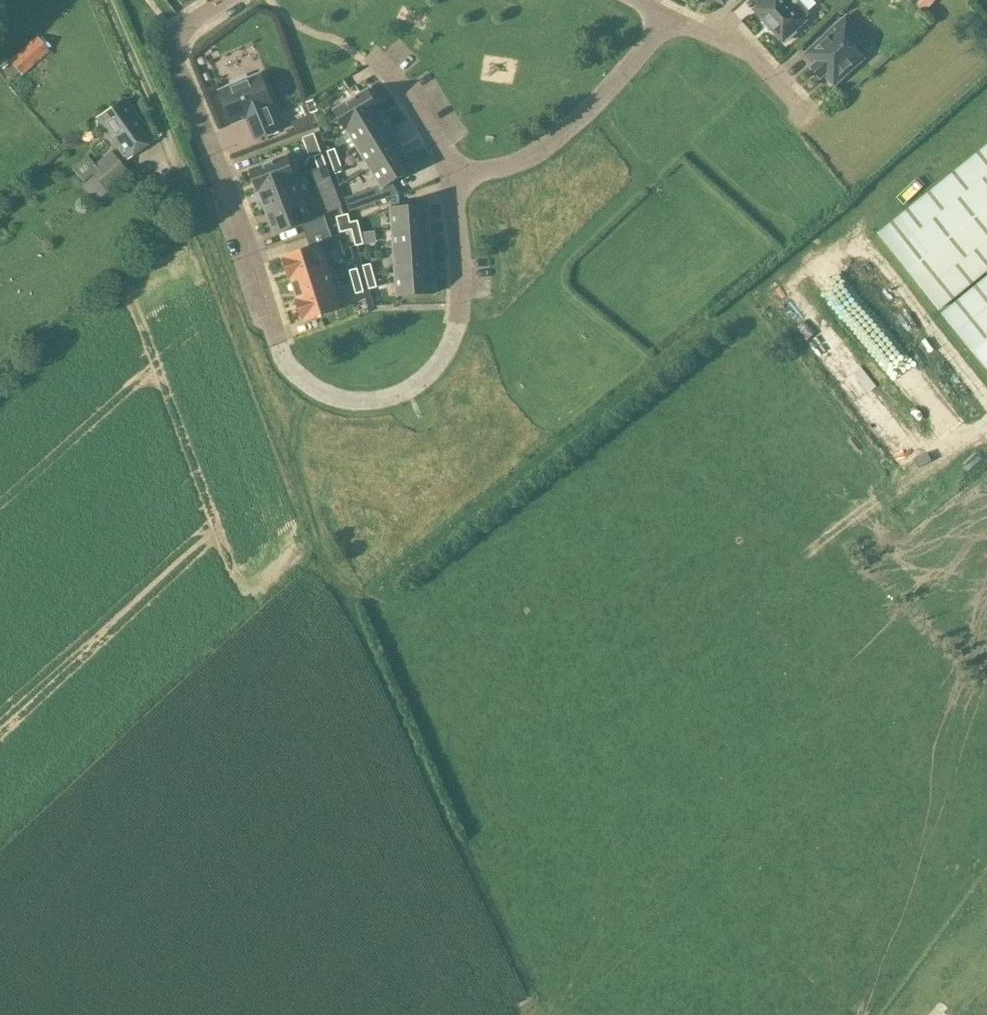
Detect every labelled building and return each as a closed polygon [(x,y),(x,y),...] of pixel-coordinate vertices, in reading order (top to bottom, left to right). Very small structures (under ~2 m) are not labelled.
[(754,10),(784,42),(807,21),(806,19),(809,16),(810,11),(799,0),(765,0),(754,10)] [(937,0),(916,0),(914,2),(914,3),(913,3),(926,13),(937,0)] [(835,85),(864,59),(864,58),(855,48),(865,38),(847,17),(806,54),(816,64),(812,67),(822,78),(825,75),(835,85)] [(10,61),(11,62),(3,69),(12,80),(20,73),(21,74),(39,59),(48,51),(37,38),(12,59),(10,61)] [(250,125),(256,139),(280,129),(271,108),(274,106),(261,75),(248,80),(247,76),(232,82),(233,86),(221,92),(234,123),(250,116),(253,124),(250,125)] [(335,110),(346,128),(379,108),(368,90),(335,110)] [(310,100),(308,101),(308,102),(312,114),(319,112),(314,99),(310,100)] [(126,157),(151,139),(124,101),(99,119),(126,157)] [(347,130),(359,148),(391,129),(380,110),(379,108),(346,128),(347,130)] [(359,148),(371,169),(404,149),(391,129),(359,148)] [(877,232),(941,311),(986,273),(986,143),(877,232)] [(333,163),(340,161),(336,149),(329,152),(333,163)] [(404,149),(371,169),(383,188),(415,168),(404,149)] [(78,173),(84,179),(80,183),(95,202),(106,193),(106,194),(130,173),(113,154),(96,170),(90,163),(78,173)] [(315,157),(320,169),(326,166),(322,154),(315,157)] [(251,170),(258,190),(295,176),(287,157),(251,170)] [(345,172),(340,161),(333,163),(337,175),(345,172)] [(326,166),(320,169),(324,181),(331,179),(326,166)] [(260,192),(267,212),(303,199),(295,179),(296,179),(295,176),(258,190),(259,192),(260,192)] [(303,199),(267,212),(268,213),(276,234),(302,225),(307,238),(329,231),(324,216),(311,221),(303,200),(303,199)] [(392,208),(393,230),(431,228),(430,205),(392,208)] [(346,215),(337,217),(339,225),(351,222),(349,214),(346,215)] [(354,232),(361,231),(358,220),(351,222),(353,229),(354,232)] [(353,229),(351,222),(339,225),(340,232),(353,229)] [(393,230),(395,252),(433,249),(431,228),(393,230)] [(292,278),(328,267),(322,249),(334,245),(329,231),(307,238),(310,249),(285,257),(285,258),(284,259),(290,278),(292,278)] [(364,244),(361,231),(354,232),(357,246),(359,245),(364,244)] [(395,252),(396,274),(434,271),(433,249),(395,252)] [(364,266),(367,278),(374,276),(371,264),(364,266)] [(292,278),(299,299),(335,288),(328,267),(292,278)] [(350,271),(353,281),(361,279),(357,268),(350,271)] [(434,271),(396,274),(398,296),(436,293),(434,271)] [(941,312),(986,369),(986,275),(941,312)] [(374,276),(367,278),(370,289),(377,287),(374,276)] [(361,279),(353,281),(354,282),(357,293),(357,294),(365,292),(361,279)] [(357,293),(354,282),(338,287),(341,298),(357,293)] [(335,288),(299,299),(297,300),(303,319),(305,319),(305,320),(341,309),(335,288)] [(593,299),(584,306),(589,312),(599,305),(593,299)] [(599,305),(589,312),(594,319),(604,311),(599,305)] [(604,311),(594,319),(599,325),(609,317),(604,311)]
